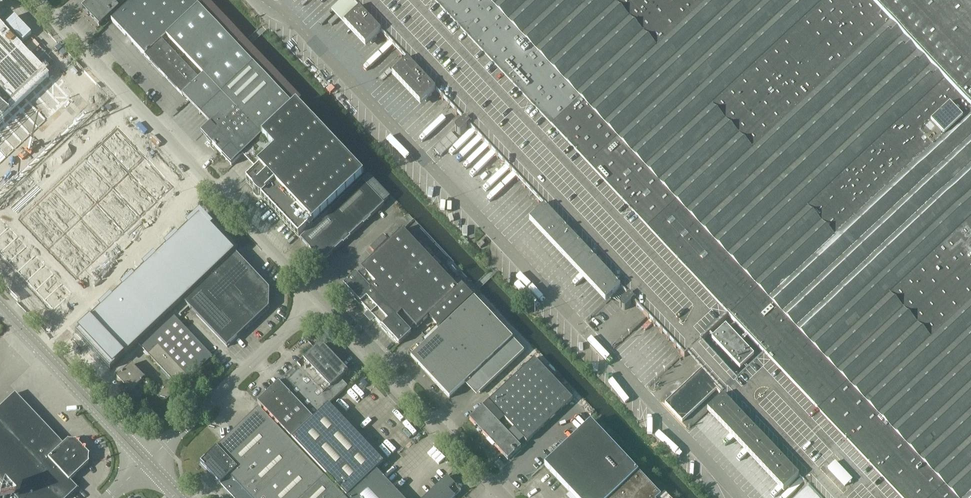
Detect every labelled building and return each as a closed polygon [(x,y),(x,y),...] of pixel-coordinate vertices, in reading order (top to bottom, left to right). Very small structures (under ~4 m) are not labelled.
[(83,8),(100,26),(124,3),(127,0),(91,0),(83,8)] [(201,134),(212,145),(231,166),(253,145),(262,137),(294,107),(243,53),(192,0),(134,0),(112,21),(145,57),(188,103),(209,126),(201,134)] [(352,3),(352,4),(354,6),(355,6),(359,10),(358,11),(359,12),(344,26),(365,48),(380,34),(381,35),(382,35),(386,40),(388,43),(389,42),(393,47),(395,50),(395,49),(400,54),(400,55),(402,57),(407,61),(406,62),(407,63),(392,77),(420,107),(435,93),(436,94),(436,93),(441,98),(443,101),(443,100),(448,105),(448,106),(450,108),(455,113),(454,113),(457,115),(462,120),(461,120),(464,123),(462,124),(461,124),(456,129),(455,130),(455,131),(455,132),(456,132),(458,135),(459,135),(461,135),(462,135),(467,130),(466,129),(468,128),(470,130),(471,130),(475,134),(475,135),(477,137),(482,142),(484,144),(489,149),(491,152),(491,151),(496,156),(495,157),(498,159),(503,163),(502,164),(505,166),(510,171),(509,171),(511,174),(512,173),(517,178),(516,179),(518,181),(519,180),(523,185),(523,186),(525,188),(526,188),(530,193),(532,195),(537,200),(536,200),(539,203),(539,202),(544,207),(543,208),(544,208),(529,222),(606,304),(620,290),(621,290),(626,295),(625,295),(628,297),(626,299),(626,298),(620,303),(619,304),(619,305),(619,306),(620,307),(622,310),(623,310),(624,310),(625,310),(626,310),(631,304),(632,302),(637,307),(648,319),(649,319),(653,324),(655,327),(656,326),(660,331),(662,334),(667,338),(666,339),(669,341),(674,346),(673,346),(676,348),(681,353),(680,353),(684,357),(728,317),(763,354),(737,379),(715,356),(665,403),(682,422),(716,390),(721,396),(706,411),(783,493),(799,478),(809,489),(799,497),(970,497),(970,0),(349,0),(352,3)] [(50,76),(0,24),(0,123),(50,76)] [(296,105),(294,107),(253,145),(266,159),(258,166),(260,168),(246,181),(252,188),(253,192),(254,194),(256,195),(257,197),(260,198),(262,199),(298,237),(312,224),(363,176),(296,105)] [(119,130),(23,221),(78,279),(174,188),(119,130)] [(362,181),(300,239),(322,263),(384,205),(383,204),(390,197),(369,174),(362,181)] [(200,215),(75,333),(110,370),(125,356),(234,252),(235,252),(234,251),(200,215)] [(0,220),(0,253),(55,311),(72,295),(1,219),(0,220)] [(399,344),(411,333),(416,328),(428,317),(439,328),(473,297),(462,285),(457,288),(402,230),(361,269),(364,272),(359,277),(356,274),(343,285),(399,344)] [(184,302),(227,347),(269,308),(269,289),(235,253),(184,302)] [(449,399),(468,381),(480,393),(524,351),(512,339),(474,298),(411,357),(449,399)] [(172,314),(138,345),(171,380),(156,394),(164,403),(179,388),(177,386),(210,355),(172,314)] [(740,369),(754,356),(725,326),(711,339),(740,369)] [(279,383),(257,403),(292,439),(329,405),(347,387),(340,379),(348,372),(324,347),(318,346),(279,383)] [(523,439),(526,443),(572,399),(534,358),(488,402),(469,420),(508,461),(521,448),(518,445),(523,439)] [(150,384),(132,365),(117,378),(131,393),(138,386),(143,391),(150,384)] [(62,445),(14,395),(0,408),(0,483),(15,497),(66,497),(76,489),(68,481),(87,463),(86,462),(87,455),(83,452),(82,453),(76,447),(78,446),(74,442),(67,442),(66,441),(62,445)] [(376,470),(383,463),(329,405),(292,439),(346,497),(347,497),(402,497),(376,470)] [(324,478),(258,408),(217,448),(200,463),(233,497),(303,497),(324,478)] [(590,422),(544,465),(575,497),(669,497),(664,493),(660,496),(590,422)] [(460,492),(447,477),(425,497),(454,497),(460,492)] [(303,497),(344,497),(324,478),(303,497)]
